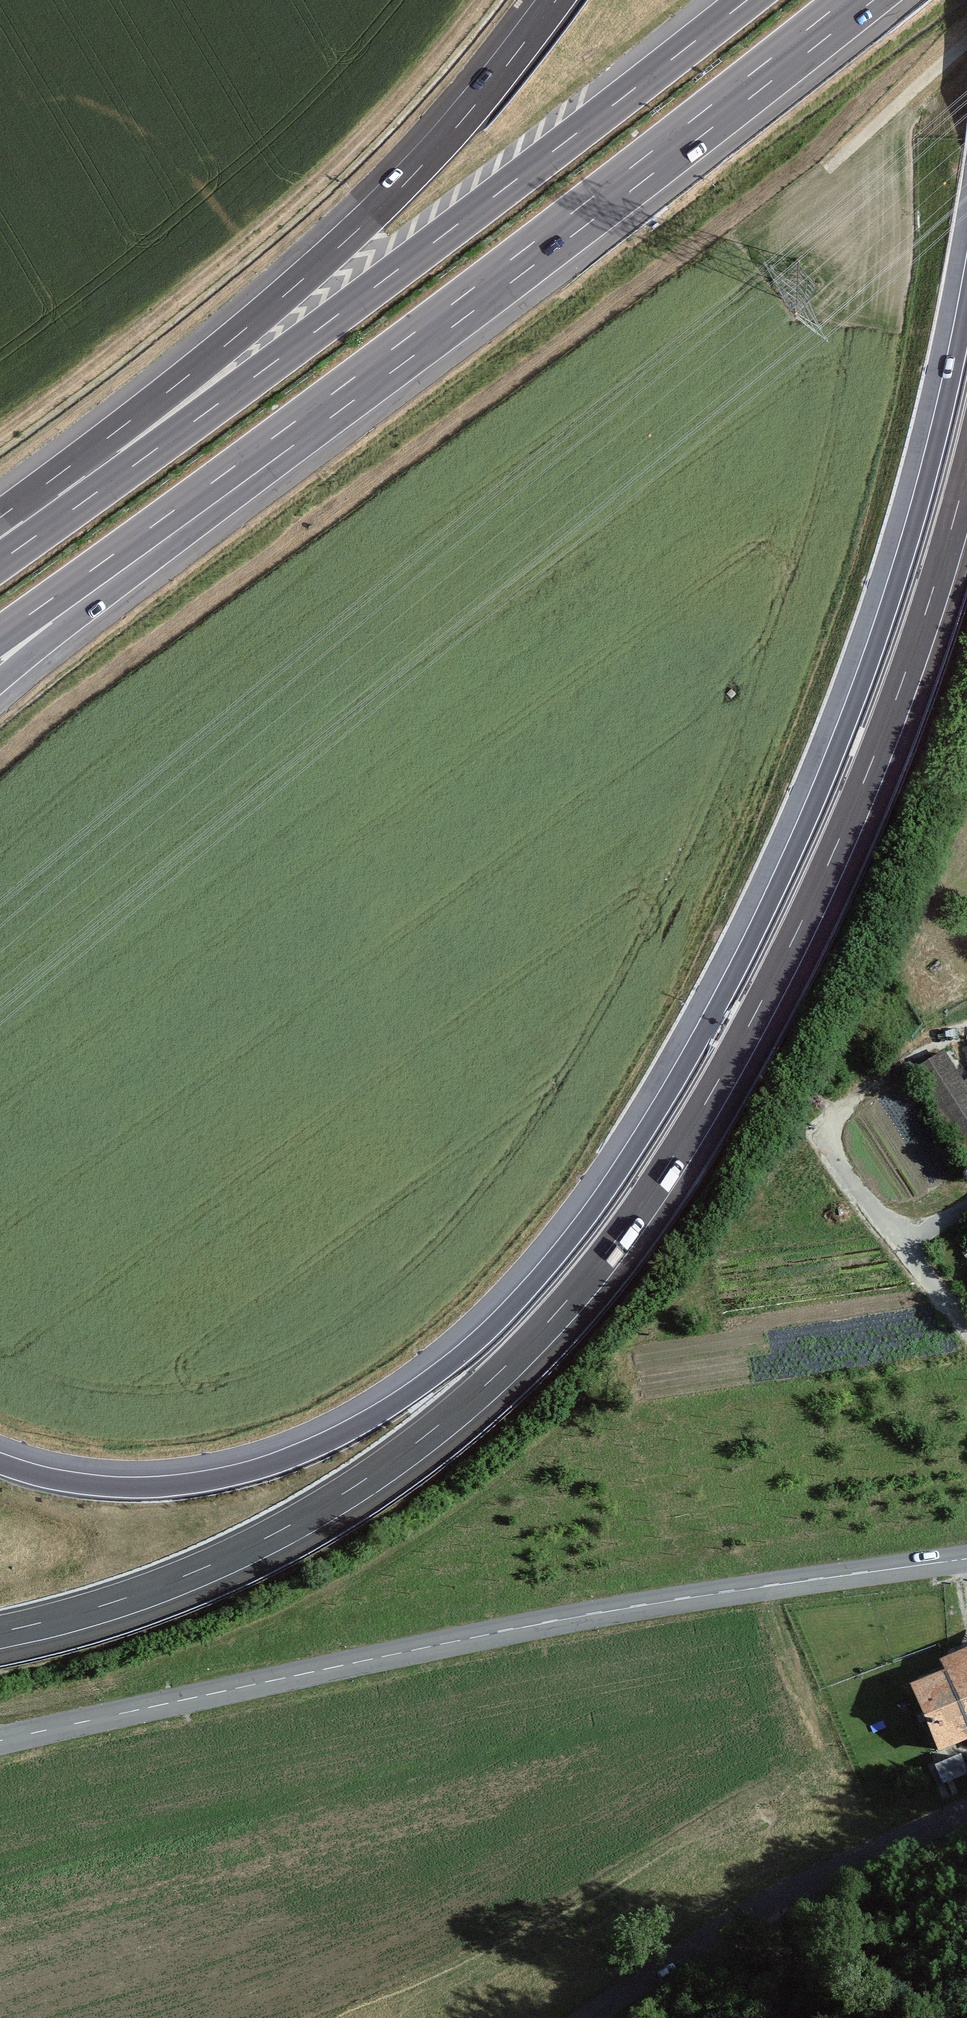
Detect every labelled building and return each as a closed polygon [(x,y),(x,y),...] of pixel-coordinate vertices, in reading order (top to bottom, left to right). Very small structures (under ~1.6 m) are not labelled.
[(962,1083),(943,1053),(912,1073),(966,1157),(966,1080),(962,1083)] [(909,1687),(936,1752),(966,1739),(966,1663),(909,1687)] [(926,1766),(935,1788),(966,1776),(956,1753),(926,1766)]
